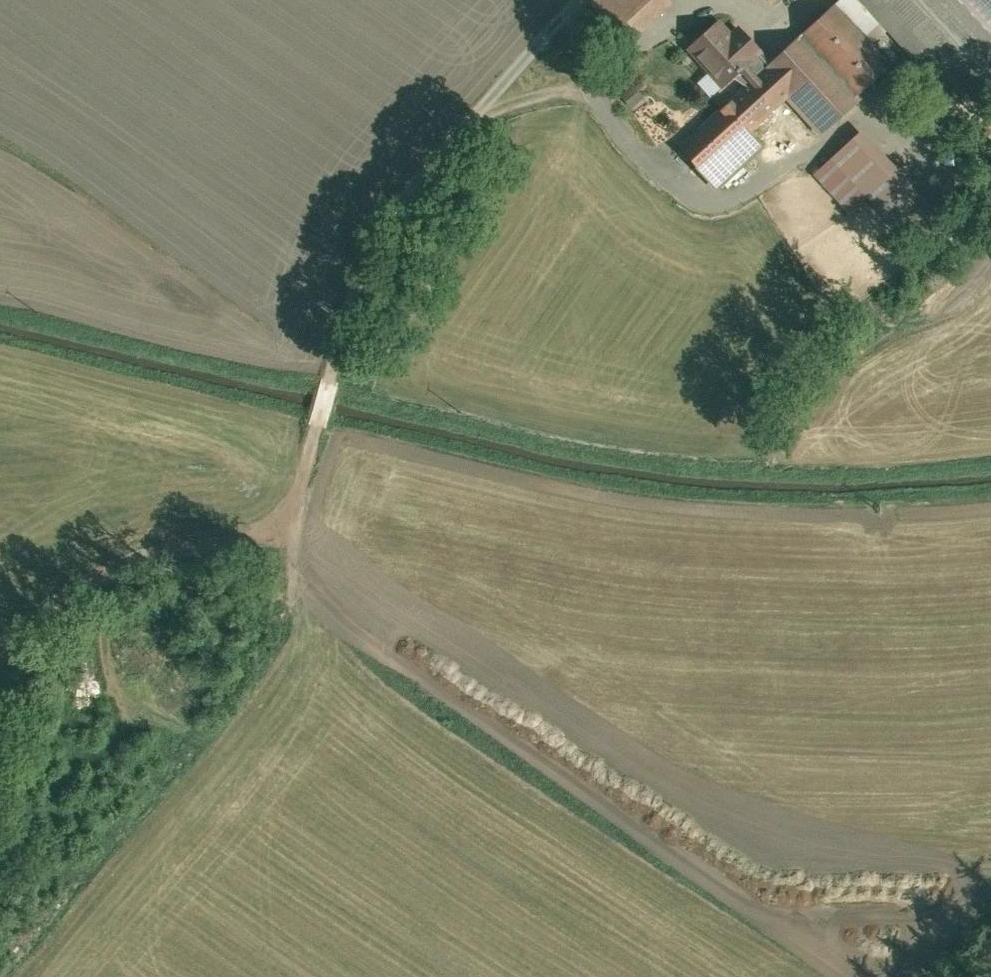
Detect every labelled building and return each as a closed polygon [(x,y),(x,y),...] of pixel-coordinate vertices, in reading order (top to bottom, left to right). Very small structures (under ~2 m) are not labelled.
[(592,11),(627,49),(672,7),(665,0),(603,0),(592,11)] [(678,151),(714,191),(760,150),(744,132),(782,98),(820,139),(859,104),(855,100),(890,68),(871,46),(888,31),(954,105),(990,72),(990,42),(953,0),(843,0),(773,63),(739,26),(731,33),(719,19),(685,50),(723,92),(738,79),(747,89),(678,151)] [(990,42),(990,0),(953,0),(990,42)] [(856,133),(830,159),(914,241),(940,215),(856,133)]
